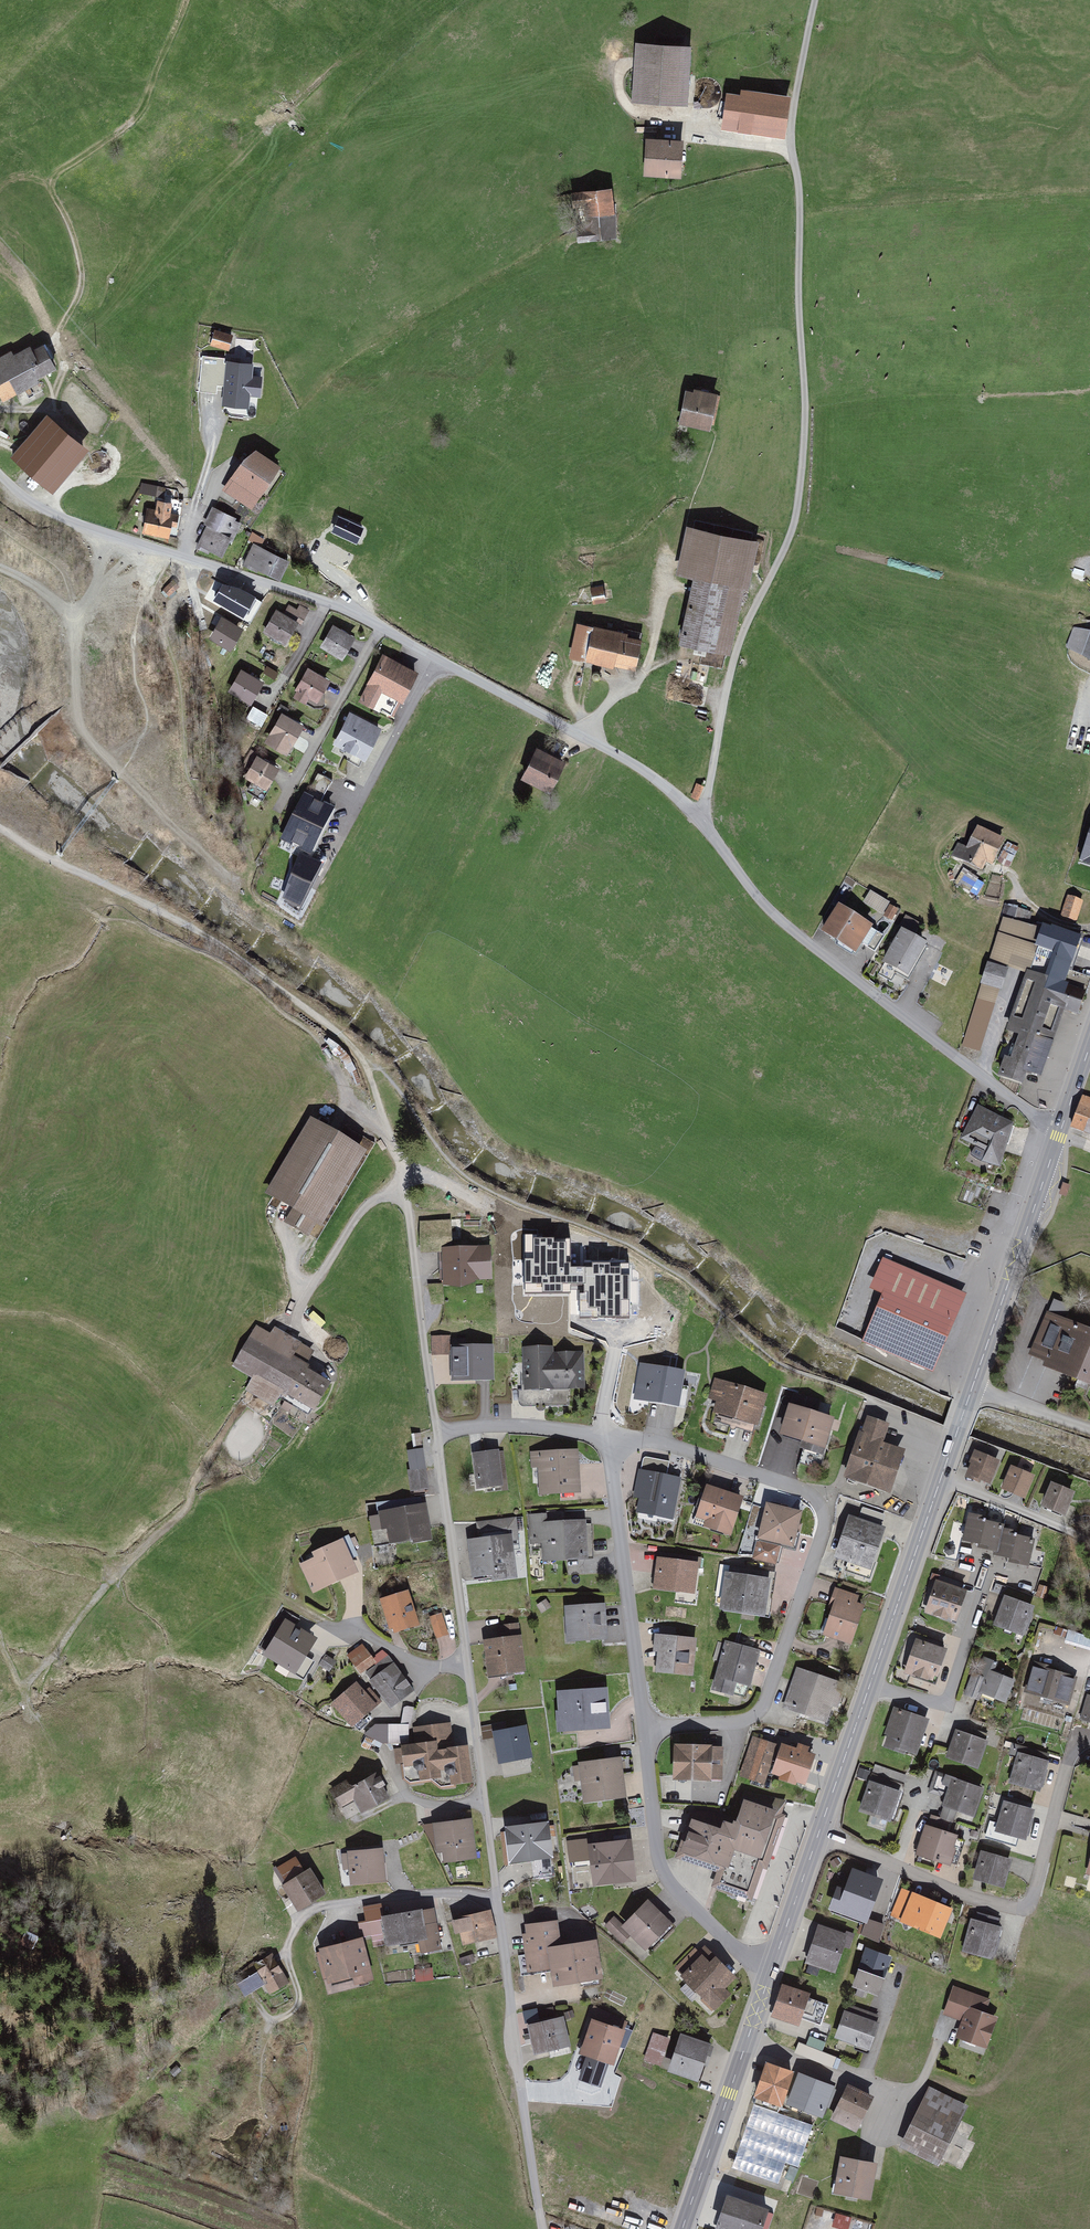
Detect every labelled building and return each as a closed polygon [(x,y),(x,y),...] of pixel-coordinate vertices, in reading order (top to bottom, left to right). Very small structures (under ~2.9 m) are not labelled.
[(685,50),(636,48),(633,103),(682,106),(685,50)] [(740,93),(726,91),(721,127),(786,136),(792,95),(741,88),(740,93)] [(677,147),(641,146),(640,177),(676,178),(677,147)] [(607,194),(567,198),(571,240),(611,236),(607,194)] [(225,354),(229,338),(210,333),(205,348),(225,354)] [(0,356),(0,403),(36,385),(33,379),(51,370),(39,348),(30,353),(27,348),(10,357),(7,352),(0,356)] [(191,393),(224,402),(235,363),(201,354),(191,393)] [(716,398),(685,392),(679,423),(710,429),(716,398)] [(79,452),(39,416),(0,459),(41,495),(79,452)] [(244,509),(276,472),(245,446),(221,474),(226,478),(218,488),(244,509)] [(139,490),(163,496),(165,486),(142,481),(139,490)] [(141,509),(138,535),(170,538),(173,515),(166,514),(167,501),(151,499),(150,510),(141,509)] [(218,559),(237,522),(210,509),(192,546),(218,559)] [(748,542),(681,529),(672,574),(687,577),(674,647),(726,657),(748,542)] [(284,561),(249,546),(240,566),(275,581),(284,561)] [(236,594),(216,583),(205,603),(225,614),(236,594)] [(593,602),(609,600),(606,584),(591,586),(593,602)] [(280,617),(295,624),(300,627),(307,612),(297,607),(295,612),(285,607),(280,617)] [(280,617),(270,611),(257,633),(282,647),(295,624),(280,617)] [(231,625),(218,617),(206,638),(226,650),(237,634),(229,629),(231,625)] [(351,638),(328,625),(315,649),(338,661),(351,638)] [(630,638),(574,626),(567,660),(623,671),(630,638)] [(1080,653),(1089,657),(1089,629),(1080,653)] [(413,674),(378,656),(355,700),(390,718),(413,674)] [(324,680),(303,669),(287,696),(312,710),(321,694),(317,692),(324,680)] [(260,682),(238,670),(225,693),(247,706),(260,682)] [(375,727),(344,713),(329,745),(359,760),(375,727)] [(300,725),(276,714),(261,744),(285,755),(300,725)] [(543,793),(559,759),(529,745),(513,778),(543,793)] [(273,766),(253,754),(239,776),(250,782),(244,791),(259,800),(269,782),(265,779),(273,766)] [(302,857),(327,810),(297,795),(272,842),(302,857)] [(999,840),(976,827),(961,853),(985,866),(999,840)] [(296,856),(282,904),(306,911),(320,863),(296,856)] [(863,903),(893,921),(900,908),(870,891),(863,903)] [(1084,902),(1067,896),(1060,917),(1077,922),(1084,902)] [(866,928),(830,907),(813,936),(849,957),(866,928)] [(905,914),(900,926),(916,933),(922,922),(905,914)] [(1076,939),(1036,927),(1001,917),(961,1048),(978,1053),(1005,966),(1033,975),(1002,1076),(1021,1082),(1025,1069),(1040,1073),(1058,1013),(1077,1019),(1089,979),(1066,972),(1076,939)] [(924,948),(895,930),(876,966),(906,982),(924,948)] [(1081,1103),(1071,1127),(1089,1135),(1089,1106),(1081,1103)] [(1010,1127),(971,1107),(958,1139),(979,1147),(974,1159),(998,1165),(1010,1127)] [(309,1122),(258,1196),(308,1231),(359,1157),(309,1122)] [(1070,1186),(1063,1183),(1059,1195),(1066,1197),(1070,1186)] [(489,1252),(440,1253),(441,1283),(490,1282),(489,1252)] [(961,1293),(879,1260),(867,1291),(879,1296),(860,1342),(929,1370),(961,1293)] [(1046,1313),(1028,1356),(1045,1363),(1042,1369),(1089,1390),(1089,1332),(1046,1313)] [(327,1378),(255,1334),(232,1371),(304,1415),(327,1378)] [(490,1349),(445,1350),(445,1381),(490,1380),(490,1349)] [(580,1355),(523,1353),(522,1391),(579,1392),(580,1355)] [(683,1374),(640,1365),(632,1398),(675,1407),(683,1374)] [(764,1397),(717,1383),(708,1414),(755,1428),(764,1397)] [(828,1421),(787,1408),(777,1438),(818,1451),(828,1421)] [(883,1426),(860,1419),(840,1478),(883,1492),(897,1451),(878,1444),(883,1426)] [(423,1452),(407,1454),(411,1492),(426,1490),(423,1452)] [(997,1462),(972,1452),(962,1475),(987,1485),(997,1462)] [(503,1454),(470,1459),(475,1493),(507,1489),(503,1454)] [(576,1454),(535,1455),(536,1497),(577,1495),(576,1454)] [(1031,1478),(1010,1469),(1001,1492),(1021,1501),(1031,1478)] [(680,1480),(641,1471),(632,1508),(672,1517),(680,1480)] [(1072,1495),(1047,1485),(1037,1509),(1063,1519),(1072,1495)] [(738,1502),(704,1491),(692,1526),(727,1537),(738,1502)] [(422,1507),(376,1514),(381,1546),(427,1539),(422,1507)] [(796,1516),(763,1508),(754,1542),(787,1551),(796,1516)] [(987,1516),(969,1511),(963,1537),(978,1540),(977,1545),(993,1549),(992,1552),(1009,1556),(1008,1559),(1029,1565),(1036,1536),(1019,1532),(1020,1530),(1003,1526),(1004,1522),(986,1518),(987,1516)] [(828,1560),(866,1573),(881,1531),(843,1518),(828,1560)] [(588,1523),(532,1525),(533,1564),(589,1563),(588,1523)] [(315,1554),(297,1562),(312,1592),(360,1569),(343,1535),(312,1549),(315,1554)] [(504,1536),(465,1540),(469,1579),(508,1575),(504,1536)] [(693,1563),(656,1559),(653,1592),(690,1595),(693,1563)] [(762,1579),(721,1573),(716,1613),(756,1619),(762,1579)] [(964,1596),(932,1586),(922,1617),(954,1627),(964,1596)] [(817,1638),(845,1647),(862,1599),(830,1589),(825,1604),(828,1605),(817,1638)] [(407,1593),(380,1600),(388,1631),(415,1624),(407,1593)] [(1030,1612),(1000,1602),(990,1630),(1021,1640),(1030,1612)] [(604,1643),(602,1607),(561,1609),(563,1645),(604,1643)] [(435,1639),(448,1637),(445,1613),(432,1615),(435,1639)] [(316,1635),(286,1617),(265,1653),(295,1671),(316,1635)] [(501,1635),(482,1638),(488,1674),(526,1668),(519,1622),(499,1625),(501,1635)] [(687,1679),(692,1643),(650,1637),(647,1655),(653,1656),(650,1674),(687,1679)] [(944,1651),(912,1642),(903,1672),(934,1682),(944,1651)] [(757,1653),(721,1643),(707,1693),(744,1703),(757,1653)] [(380,1652),(357,1667),(384,1708),(407,1693),(380,1652)] [(1014,1677),(984,1666),(973,1694),(1004,1705),(1014,1677)] [(1077,1681),(1035,1668),(1027,1694),(1068,1707),(1077,1681)] [(842,1684),(794,1669),(781,1711),(824,1724),(829,1709),(834,1711),(842,1684)] [(607,1685),(557,1687),(559,1730),(609,1728),(607,1685)] [(357,1686),(331,1710),(352,1733),(378,1709),(357,1686)] [(1087,1697),(1081,1721),(1089,1723),(1089,1698),(1087,1697)] [(914,1759),(925,1722),(891,1712),(880,1749),(914,1759)] [(527,1722),(493,1728),(499,1761),(533,1755),(527,1722)] [(450,1723),(414,1728),(416,1741),(401,1742),(402,1747),(394,1749),(396,1762),(402,1761),(404,1776),(410,1780),(432,1778),(441,1785),(453,1784),(453,1781),(473,1779),(468,1742),(453,1744),(450,1723)] [(973,1772),(984,1744),(952,1732),(941,1760),(973,1772)] [(807,1756),(755,1738),(743,1773),(795,1790),(807,1756)] [(713,1742),(674,1741),(672,1777),(723,1779),(724,1745),(713,1744),(713,1742)] [(1048,1756),(1010,1744),(1007,1755),(1012,1756),(1003,1785),(1035,1796),(1048,1756)] [(622,1754),(577,1759),(581,1797),(626,1792),(622,1754)] [(901,1790),(869,1778),(859,1808),(891,1819),(901,1790)] [(983,1793),(948,1780),(938,1807),(973,1820),(983,1793)] [(386,1801),(375,1782),(347,1797),(358,1816),(386,1801)] [(785,1817),(740,1801),(727,1837),(689,1824),(677,1858),(725,1875),(719,1892),(754,1904),(785,1817)] [(1021,1841),(1030,1811),(1001,1803),(992,1833),(1021,1841)] [(693,1808),(690,1823),(709,1828),(713,1812),(693,1808)] [(553,1857),(548,1819),(505,1824),(510,1862),(553,1857)] [(467,1823),(431,1828),(436,1865),(472,1860),(467,1823)] [(963,1842),(927,1828),(917,1854),(953,1868),(963,1842)] [(632,1836),(588,1841),(593,1883),(637,1877),(632,1836)] [(569,1863),(584,1862),(583,1838),(568,1839),(569,1863)] [(383,1845),(348,1848),(350,1880),(385,1877),(383,1845)] [(1000,1890),(1008,1862),(977,1853),(968,1881),(1000,1890)] [(868,1921),(885,1876),(852,1863),(843,1886),(837,1884),(829,1907),(868,1921)] [(551,1865),(537,1866),(538,1875),(552,1874),(551,1865)] [(306,1871),(277,1888),(292,1913),(322,1896),(306,1871)] [(948,1911),(908,1895),(896,1926),(935,1942),(948,1911)] [(436,1904),(382,1914),(387,1943),(417,1937),(420,1952),(444,1948),(436,1904)] [(671,1931),(647,1905),(621,1929),(644,1955),(671,1931)] [(490,1910),(452,1918),(455,1932),(459,1931),(461,1942),(495,1934),(490,1910)] [(974,1922),(967,1921),(959,1955),(992,1963),(999,1931),(995,1930),(998,1919),(976,1914),(974,1922)] [(558,1916),(520,1921),(527,1967),(548,1964),(551,1980),(597,1973),(592,1936),(561,1941),(558,1916)] [(835,1970),(848,1933),(819,1923),(806,1960),(835,1970)] [(363,1935),(317,1946),(326,1982),(372,1970),(363,1935)] [(736,1975),(705,1944),(677,1971),(715,2008),(731,1992),(725,1986),(736,1975)] [(889,1960),(863,1951),(848,1989),(875,1999),(889,1960)] [(275,1960),(257,1973),(271,1992),(289,1980),(275,1960)] [(799,2024),(810,1991),(782,1981),(771,2014),(799,2024)] [(988,2001),(952,1988),(941,2017),(959,2023),(953,2042),(983,2052),(994,2020),(983,2016),(988,2001)] [(863,2054),(876,2025),(873,2024),(876,2017),(848,2005),(844,2014),(840,2013),(829,2040),(863,2054)] [(624,2025),(592,2013),(575,2057),(607,2069),(624,2025)] [(561,2018),(525,2024),(530,2055),(566,2049),(561,2018)] [(654,2032),(644,2060),(661,2066),(671,2038),(654,2032)] [(713,2043),(682,2032),(669,2068),(700,2078),(713,2043)] [(810,2036),(807,2044),(799,2042),(795,2054),(834,2068),(838,2056),(823,2051),(826,2042),(810,2036)] [(791,2075),(763,2066),(753,2098),(781,2107),(791,2075)] [(831,2087),(795,2075),(784,2109),(820,2121),(831,2087)] [(967,2108),(930,2089),(899,2148),(936,2167),(967,2108)] [(868,2101),(844,2090),(829,2119),(853,2130),(868,2101)] [(732,2168),(778,2183),(785,2161),(798,2166),(813,2123),(753,2103),(732,2168)] [(870,2167),(836,2160),(830,2195),(864,2201),(870,2167)] [(789,2165),(785,2178),(794,2181),(798,2168),(789,2165)] [(819,2182),(803,2177),(798,2194),(814,2199),(819,2182)] [(725,2197),(714,2228),(717,2228),(758,2228),(764,2210),(725,2197)] [(837,2214),(835,2227),(848,2228),(850,2216),(837,2214)]
